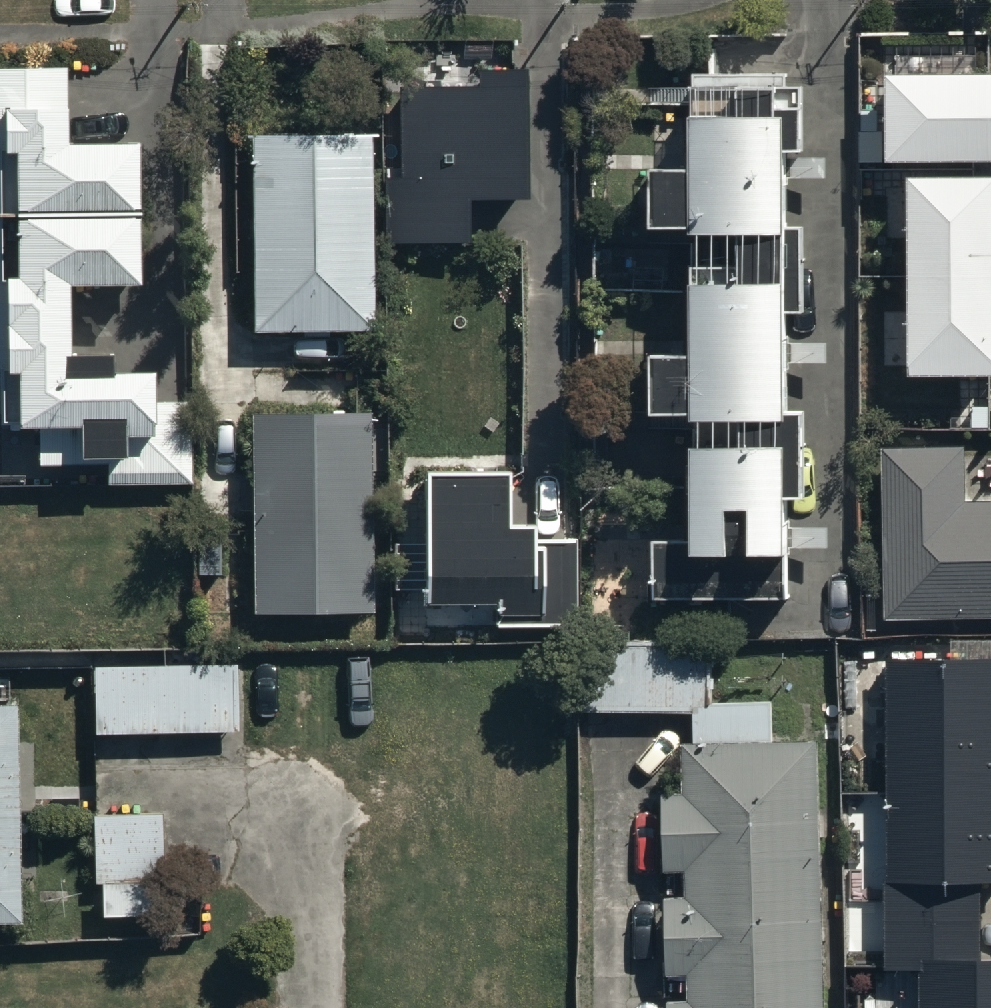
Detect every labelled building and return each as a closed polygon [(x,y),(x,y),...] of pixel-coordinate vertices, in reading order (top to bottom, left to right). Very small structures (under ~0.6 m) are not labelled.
[(139,144),(67,145),(66,70),(0,71),(0,228),(1,279),(0,279),(0,363),(1,363),(1,434),(36,433),(36,468),(112,468),(112,490),(181,489),(180,402),(156,402),(155,377),(114,378),(114,355),(70,356),(69,292),(141,291),(139,144)] [(886,71),(886,160),(990,160),(990,71),(886,71)] [(522,204),(523,75),(475,74),(475,91),(398,91),(397,185),(387,185),(387,249),(466,250),(466,204),(522,204)] [(654,610),(784,609),(784,507),(805,507),(804,425),(783,425),(783,327),(801,327),(801,245),(783,245),(783,213),(823,213),(822,174),(782,174),(782,166),(802,166),(802,103),(782,103),(782,92),(694,92),(695,186),(655,186),(655,243),(695,243),(696,367),(657,367),(658,423),(696,423),(696,548),(654,548),(654,610)] [(253,135),(254,323),(380,322),(379,134),(253,135)] [(910,175),(911,374),(990,374),(990,174),(910,175)] [(253,418),(254,606),(380,606),(379,417),(253,418)] [(897,631),(990,630),(990,513),(977,514),(977,467),(896,467),(897,631)] [(502,479),(419,479),(418,608),(491,608),(491,629),(573,630),(574,545),(529,544),(529,535),(502,534),(502,479)] [(821,747),(768,747),(768,711),(709,711),(709,654),(585,655),(585,721),(692,720),(692,747),(680,747),(680,801),(661,801),(662,882),(681,882),(681,905),(662,905),(662,1007),(822,1007),(821,747)] [(96,668),(96,735),(240,732),(238,665),(96,668)] [(972,970),(971,885),(990,885),(990,667),(885,668),(887,976),(920,976),(920,1007),(990,1007),(990,970),(972,970)] [(18,933),(17,718),(0,718),(0,933),(18,933)] [(92,890),(162,889),(161,825),(91,825),(92,890)]
